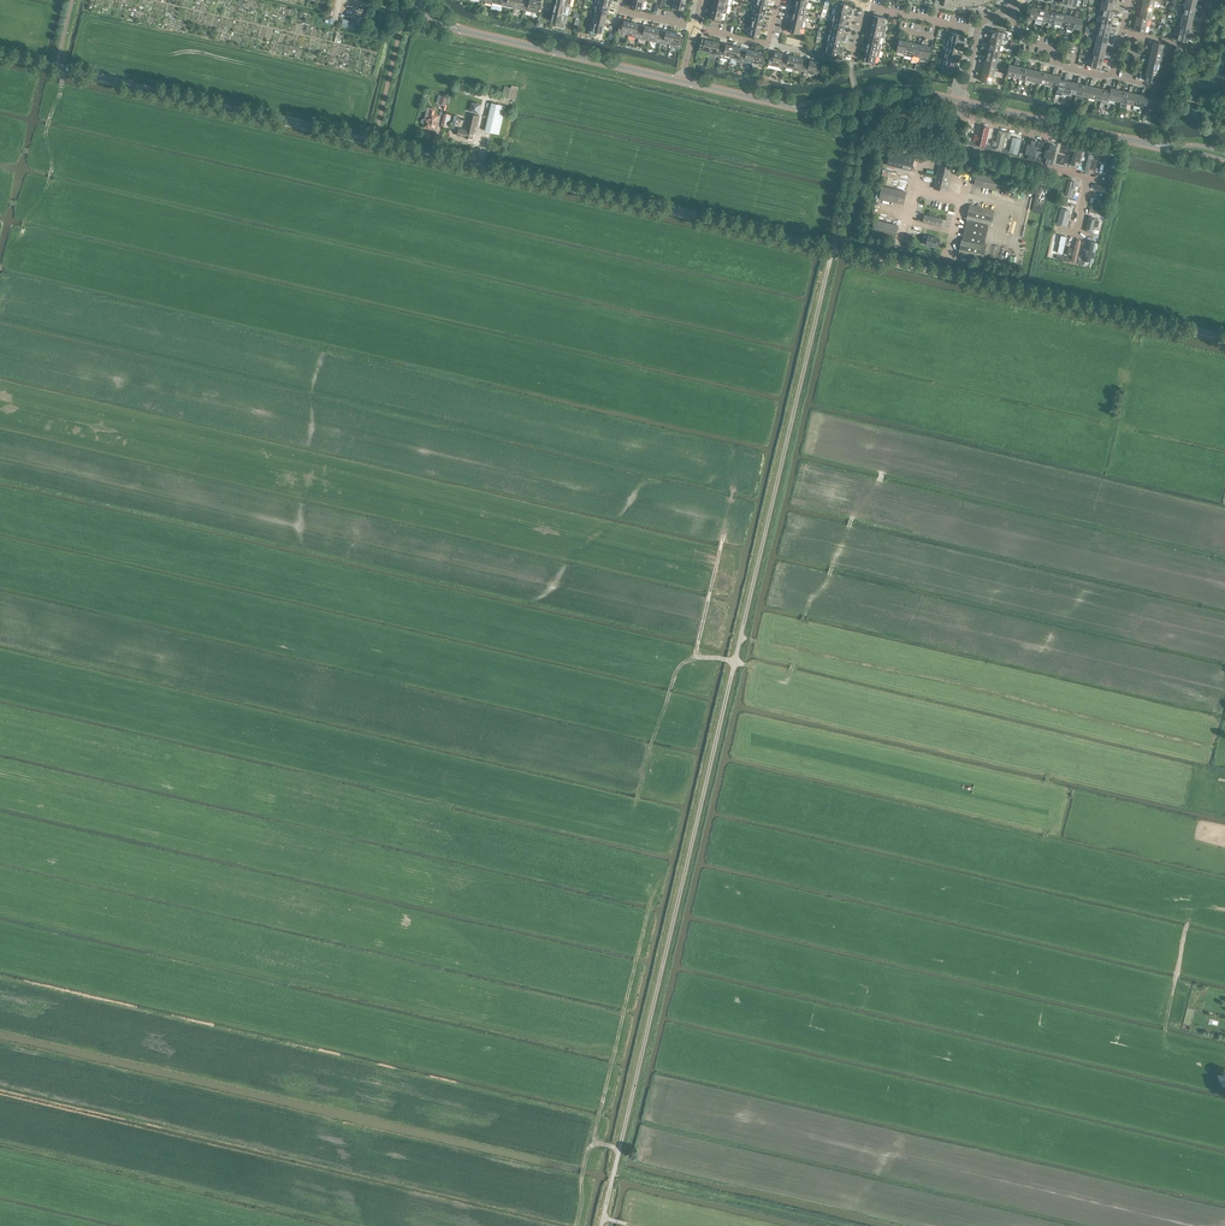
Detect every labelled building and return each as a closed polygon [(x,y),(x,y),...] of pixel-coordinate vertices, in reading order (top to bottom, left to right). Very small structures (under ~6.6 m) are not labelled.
[(504,0),(493,0),(492,4),(491,8),(502,11),(503,5),(504,0)] [(514,7),(524,10),(526,2),(523,1),(523,0),(515,0),(514,7)] [(526,2),(524,10),(523,13),(538,17),(539,13),(541,5),(537,4),(538,1),(535,0),(530,0),(529,2),(526,2)] [(645,0),(643,0),(632,0),(631,7),(643,9),(645,0)] [(686,1),(684,0),(674,0),(672,7),(684,10),(686,1)] [(808,2),(799,0),(791,0),(791,1),(792,1),(794,2),(795,0),(796,1),(795,6),(806,8),(809,9),(810,3),(808,2)] [(967,0),(942,0),(942,2),(944,3),(943,6),(954,9),(957,9),(962,8),(962,5),(968,5),(967,0)] [(1195,9),(1196,4),(1185,1),(1184,7),(1195,10),(1195,11),(1198,12),(1198,9),(1195,9)] [(727,5),(725,4),(714,2),(712,10),(723,12),(725,13),(727,5)] [(848,8),(849,5),(837,2),(836,8),(852,12),(853,10),(852,9),(848,8)] [(1112,10),(1113,4),(1102,2),(1100,8),(1103,9),(1111,11),(1112,10)] [(568,15),(570,7),(555,3),(553,12),(565,15),(567,15),(568,15)] [(766,6),(755,3),(753,3),(751,11),(753,11),(765,14),(766,6)] [(607,15),(609,6),(597,4),(595,13),(607,15)] [(1152,13),(1154,7),(1143,4),(1141,11),(1152,13)] [(1038,8),(1040,8),(1040,5),(1038,5),(1037,8),(1032,7),(1029,18),(1036,19),(1038,8)] [(805,15),(806,8),(795,6),(794,11),(792,10),(793,9),(790,8),(789,9),(789,11),(805,15)] [(1194,16),(1195,11),(1195,10),(1184,7),(1181,7),(1180,13),(1183,14),(1194,16)] [(852,14),(852,12),(836,8),(834,15),(846,18),(847,14),(851,15),(852,14)] [(1045,10),(1040,8),(1038,8),(1036,19),(1035,23),(1041,24),(1042,20),(1042,21),(1045,10)] [(1051,11),(1052,11),(1053,8),(1050,8),(1050,11),(1045,10),(1042,21),(1048,22),(1051,11)] [(1114,11),(1112,10),(1111,11),(1103,9),(1102,15),(1113,18),(1113,19),(1116,20),(1116,17),(1113,16),(1114,11)] [(722,20),(723,12),(712,10),(710,18),(722,20)] [(763,21),(765,14),(753,11),(751,19),(763,21)] [(807,15),(805,15),(789,11),(788,13),(789,14),(791,15),(792,13),(793,13),(792,18),(804,21),(805,21),(807,15)] [(1057,12),(1052,11),(1051,11),(1048,22),(1055,23),(1057,12)] [(1064,14),(1065,14),(1066,11),(1063,11),(1062,14),(1057,12),(1055,23),(1061,25),(1064,14)] [(1151,20),(1152,13),(1141,11),(1140,17),(1148,19),(1151,20)] [(567,15),(565,15),(553,12),(551,21),(557,22),(556,26),(564,28),(567,15)] [(605,24),(607,15),(595,13),(593,21),(605,24)] [(1076,17),(1078,17),(1078,14),(1076,13),(1075,17),(1070,15),(1067,26),(1074,28),(1076,17)] [(846,18),(834,15),(832,14),(830,21),(833,21),(849,25),(850,23),(849,22),(845,21),(846,18)] [(873,17),(873,18),(872,22),(884,24),(885,18),(874,15),(869,14),(868,17),(869,17),(871,18),(872,16),(873,17)] [(1067,26),(1070,15),(1065,14),(1064,14),(1061,25),(1067,26)] [(1192,21),(1194,16),(1183,14),(1181,20),(1192,23),(1192,24),(1195,25),(1195,22),(1192,21)] [(1111,24),(1113,19),(1113,18),(1102,15),(1100,21),(1111,24)] [(1146,25),(1148,19),(1140,17),(1137,16),(1136,21),(1135,23),(1146,25)] [(1083,18),(1078,17),(1076,17),(1074,28),(1080,29),(1083,18)] [(802,27),(804,21),(792,18),(791,23),(789,23),(790,22),(787,21),(786,21),(786,24),(802,27)] [(354,29),(355,24),(355,22),(350,21),(343,19),(342,21),(341,26),(354,29)] [(761,29),(763,21),(751,19),(749,26),(761,29)] [(1191,29),(1192,24),(1192,23),(1181,20),(1180,26),(1191,29)] [(605,24),(593,21),(591,21),(589,30),(603,33),(605,24)] [(629,34),(631,22),(624,21),(623,24),(620,23),(618,31),(629,34)] [(849,27),(849,25),(833,21),(831,27),(843,30),(844,27),(848,28),(849,27)] [(1110,29),(1111,24),(1100,21),(1099,28),(1110,30),(1110,32),(1113,32),(1113,30),(1110,29)] [(1149,26),(1146,25),(1135,23),(1136,21),(1133,21),(1132,23),(1135,24),(1134,29),(1148,33),(1149,26)] [(639,24),(631,22),(629,34),(628,36),(639,38),(641,28),(638,28),(639,24)] [(886,25),(884,24),(872,22),(871,27),(869,26),(870,25),(867,24),(866,25),(866,27),(882,31),(885,31),(886,25)] [(801,34),(802,27),(786,24),(785,26),(786,27),(788,27),(789,26),(790,26),(789,31),(801,34)] [(649,41),(652,27),(645,26),(644,29),(641,28),(639,38),(649,41)] [(759,37),(761,29),(749,26),(747,34),(759,37)] [(1189,34),(1191,29),(1180,26),(1178,33),(1189,35),(1189,36),(1192,37),(1192,35),(1189,34)] [(660,29),(652,27),(649,41),(660,43),(662,33),(659,32),(660,29)] [(842,34),(843,30),(831,27),(830,34),(846,38),(847,35),(846,35),(842,34)] [(885,31),(882,31),(866,27),(865,29),(866,30),(869,31),(869,29),(870,29),(869,34),(881,37),(883,38),(885,31)] [(1108,37),(1110,32),(1110,30),(1099,28),(1097,34),(1108,37)] [(671,44),(674,32),(666,30),(665,34),(662,33),(660,43),(667,45),(667,43),(671,44)] [(993,30),(991,35),(991,36),(1002,39),(1008,40),(1009,37),(1007,37),(1008,33),(993,30)] [(674,32),(671,44),(670,46),(681,48),(683,38),(680,37),(681,34),(674,32)] [(960,40),(961,39),(962,35),(948,32),(946,39),(965,43),(965,41),(965,40),(962,39),(962,41),(960,40)] [(1188,42),(1189,36),(1189,35),(1178,33),(1177,39),(1188,42)] [(846,40),(846,38),(830,34),(828,40),(840,43),(841,39),(845,40),(846,40)] [(879,43),(881,37),(869,34),(868,39),(867,39),(867,38),(864,37),(863,37),(863,40),(879,43)] [(1001,45),(1002,39),(991,36),(991,35),(988,34),(988,37),(991,38),(990,43),(1001,45)] [(1107,42),(1108,37),(1097,34),(1096,40),(1107,43),(1107,44),(1110,45),(1110,42),(1107,42)] [(964,45),(965,43),(946,39),(945,45),(947,45),(959,48),(960,43),(961,43),(961,45),(964,46),(964,45)] [(710,53),(712,41),(708,40),(708,41),(705,40),(704,43),(701,42),(699,50),(710,53)] [(839,46),(840,43),(828,40),(827,46),(843,50),(844,48),(843,47),(839,46)] [(882,44),(879,43),(863,40),(862,42),(863,43),(866,43),(866,42),(867,42),(866,47),(880,50),(882,44)] [(905,53),(907,42),(899,40),(896,51),(905,53)] [(1105,49),(1107,44),(1107,43),(1096,40),(1094,47),(1105,49)] [(716,43),(716,42),(712,41),(710,53),(709,55),(720,57),(722,47),(719,46),(719,44),(716,43)] [(1153,41),(1152,47),(1152,48),(1163,51),(1164,44),(1153,41)] [(912,57),(915,43),(907,42),(905,53),(904,55),(912,57)] [(919,59),(920,57),(923,45),(915,43),(912,57),(919,59)] [(999,51),(1001,45),(990,43),(988,48),(988,49),(999,51)] [(730,59),(733,46),(729,45),(729,46),(726,45),(725,48),(722,47),(720,57),(730,59)] [(931,47),(923,45),(920,57),(921,57),(920,59),(927,61),(928,59),(931,47)] [(957,53),(959,48),(947,45),(946,52),(962,56),(962,53),(959,52),(959,53),(957,53)] [(737,47),(733,46),(730,59),(741,62),(743,52),(740,51),(741,49),(737,48),(737,47)] [(843,50),(827,46),(825,46),(823,53),(837,56),(838,52),(842,53),(843,52),(843,50)] [(1161,57),(1163,51),(1152,48),(1152,47),(1149,46),(1148,49),(1151,49),(1150,54),(1161,57)] [(879,57),(880,50),(866,47),(865,52),(864,52),(864,50),(861,50),(860,52),(876,56),(879,57)] [(998,58),(999,51),(988,49),(988,48),(985,47),(985,49),(988,50),(987,55),(998,58)] [(1104,54),(1105,49),(1094,47),(1093,53),(1104,56),(1104,57),(1107,58),(1107,55),(1104,54)] [(751,64),(754,51),(750,50),(750,51),(747,50),(746,53),(743,52),(741,62),(751,64)] [(759,52),(754,51),(751,64),(762,67),(764,57),(761,56),(762,54),(758,53),(759,52)] [(783,68),(783,66),(785,58),(782,57),(782,55),(779,54),(779,53),(775,52),(774,55),(770,55),(768,64),(783,68)] [(875,63),(876,56),(860,52),(859,55),(860,55),(863,56),(863,54),(864,55),(863,60),(875,63)] [(961,58),(962,56),(946,52),(944,58),(956,61),(957,56),(958,56),(958,58),(961,58)] [(1103,62),(1104,57),(1104,56),(1093,53),(1092,59),(1103,62)] [(1160,63),(1161,57),(1150,54),(1149,59),(1149,61),(1160,63)] [(996,64),(998,58),(987,55),(985,60),(985,62),(996,64)] [(793,69),(796,57),(792,56),(792,57),(789,56),(788,59),(785,58),(783,66),(793,69)] [(800,58),(796,57),(793,69),(804,71),(806,63),(803,62),(803,60),(800,59),(800,58)] [(956,61),(944,58),(941,57),(940,64),(943,64),(959,68),(959,66),(959,65),(956,65),(956,66),(955,66),(956,61)] [(1101,69),(1103,62),(1092,59),(1090,66),(1101,69)] [(1158,70),(1160,63),(1149,61),(1149,59),(1146,59),(1145,61),(1148,62),(1147,67),(1158,70)] [(995,70),(996,64),(985,62),(985,60),(982,60),(982,62),(985,63),(984,68),(995,70)] [(806,63),(804,71),(804,73),(818,76),(821,66),(817,65),(818,62),(813,61),(813,62),(810,61),(809,64),(806,63)] [(1016,66),(1017,66),(1018,63),(1015,62),(1015,65),(1009,64),(1007,75),(1013,77),(1016,66)] [(958,70),(959,68),(943,64),(941,71),(953,74),(954,68),(955,69),(955,70),(958,71),(958,70)] [(1029,69),(1030,69),(1031,66),(1028,65),(1027,68),(1022,67),(1020,78),(1026,80),(1029,69)] [(1022,67),(1017,66),(1016,66),(1013,77),(1020,78),(1022,67)] [(1157,76),(1158,70),(1147,67),(1146,72),(1146,73),(1157,76)] [(993,77),(995,70),(984,68),(983,73),(982,74),(993,77)] [(1041,72),(1042,72),(1043,69),(1041,68),(1040,71),(1035,70),(1032,81),(1039,83),(1041,72)] [(1035,70),(1030,69),(1029,69),(1026,80),(1032,81),(1035,70)] [(1054,74),(1055,75),(1056,72),(1053,71),(1053,74),(1047,73),(1045,84),(1051,85),(1054,74)] [(1155,83),(1157,76),(1146,73),(1146,72),(1143,71),(1143,74),(1146,75),(1144,80),(1155,83)] [(992,83),(993,77),(982,74),(983,73),(979,72),(979,75),(982,75),(981,81),(992,83)] [(1045,84),(1047,73),(1042,72),(1041,72),(1039,83),(1045,84)] [(1060,76),(1055,75),(1054,74),(1051,85),(1057,87),(1058,87),(1060,79),(1060,76)] [(1066,80),(1067,81),(1068,78),(1065,77),(1065,80),(1060,79),(1058,87),(1057,87),(1057,90),(1063,91),(1066,80)] [(1070,93),(1072,82),(1067,81),(1066,80),(1063,91),(1070,93)] [(1079,83),(1080,84),(1081,80),(1078,80),(1077,83),(1072,82),(1070,93),(1076,94),(1079,83)] [(1082,98),(1082,96),(1085,85),(1080,84),(1079,83),(1076,94),(1076,97),(1082,98)] [(1091,86),(1093,86),(1093,83),(1091,83),(1090,86),(1085,85),(1082,96),(1089,97),(1091,86)] [(504,89),(502,95),(516,99),(518,87),(511,86),(510,91),(504,89)] [(1095,99),(1098,88),(1093,86),(1091,86),(1089,97),(1095,99)] [(1104,89),(1105,89),(1106,86),(1103,86),(1103,89),(1098,88),(1095,99),(1101,100),(1104,89)] [(1117,89),(1119,90),(1119,86),(1117,86),(1116,89),(1111,88),(1110,91),(1108,99),(1109,99),(1115,100),(1117,89)] [(1110,91),(1105,89),(1104,89),(1101,100),(1108,102),(1109,99),(1108,99),(1110,91)] [(1121,102),(1124,91),(1119,90),(1117,89),(1115,100),(1121,102)] [(1130,92),(1131,92),(1132,89),(1130,89),(1129,92),(1124,91),(1121,102),(1128,103),(1130,92)] [(1134,105),(1136,94),(1131,92),(1130,92),(1128,103),(1134,105)] [(1143,95),(1144,95),(1145,92),(1142,92),(1142,95),(1136,94),(1134,105),(1140,106),(1143,95)] [(1147,108),(1149,97),(1144,95),(1143,95),(1140,106),(1147,108)] [(1155,98),(1157,98),(1157,95),(1155,95),(1154,98),(1149,97),(1147,108),(1153,109),(1155,98)] [(441,96),(440,97),(439,103),(446,105),(448,97),(441,96)] [(1162,100),(1157,98),(1155,98),(1153,109),(1159,111),(1162,100)] [(470,111),(479,113),(481,104),(472,102),(470,111)] [(492,102),(485,130),(499,134),(506,106),(492,102)] [(435,109),(431,108),(428,119),(425,118),(425,119),(423,119),(422,120),(421,121),(422,123),(424,123),(423,127),(435,130),(438,115),(434,114),(435,109)] [(445,113),(442,126),(449,127),(451,115),(445,113)] [(459,128),(458,130),(457,135),(465,137),(472,139),(474,132),(475,132),(479,116),(469,113),(465,129),(459,128)] [(974,141),(986,144),(990,129),(979,126),(977,137),(975,137),(974,141)] [(1004,147),(1007,134),(996,131),(992,145),(1004,147)] [(1036,153),(1040,139),(1029,136),(1025,150),(1029,151),(1036,153)] [(1013,149),(1019,151),(1021,140),(1013,138),(1010,149),(1013,149)] [(1060,152),(1070,154),(1071,146),(1061,144),(1060,152)] [(1055,164),(1059,148),(1046,145),(1042,161),(1055,164)] [(1080,170),(1084,153),(1074,151),(1070,168),(1080,170)] [(911,169),(913,162),(914,158),(890,152),(887,164),(911,169)] [(1098,174),(1102,159),(1092,157),(1089,172),(1098,174)] [(1113,161),(1103,158),(1100,174),(1109,176),(1113,161)] [(951,167),(947,166),(946,166),(946,164),(939,162),(939,164),(940,164),(939,168),(934,188),(946,190),(951,167)] [(998,190),(1001,178),(977,173),(975,184),(998,190)] [(1065,192),(1064,195),(1073,197),(1076,183),(1069,181),(1066,192),(1065,192)] [(1044,213),(1049,188),(1038,185),(1032,210),(1044,213)] [(1098,185),(1094,202),(1104,204),(1108,188),(1098,185)] [(879,198),(903,203),(906,192),(882,186),(879,198)] [(994,212),(969,206),(967,218),(966,223),(962,240),(959,252),(983,257),(986,246),(975,243),(980,221),(991,224),(994,212)] [(1060,206),(1056,223),(1067,226),(1071,209),(1060,206)] [(1097,214),(1091,213),(1087,232),(1099,235),(1103,216),(1097,214)] [(925,215),(923,222),(941,226),(943,219),(925,215)] [(871,232),(895,237),(898,226),(874,220),(871,232)] [(940,238),(925,235),(924,238),(928,239),(926,244),(938,247),(940,238)] [(1064,238),(1055,236),(1051,250),(1056,252),(1060,253),(1064,238)] [(1078,255),(1081,241),(1071,239),(1067,255),(1077,257),(1078,255)] [(1097,243),(1088,241),(1085,256),(1089,257),(1094,258),(1097,243)] [(1028,247),(1025,246),(1026,242),(1022,242),(1020,252),(1027,253),(1028,247)]
